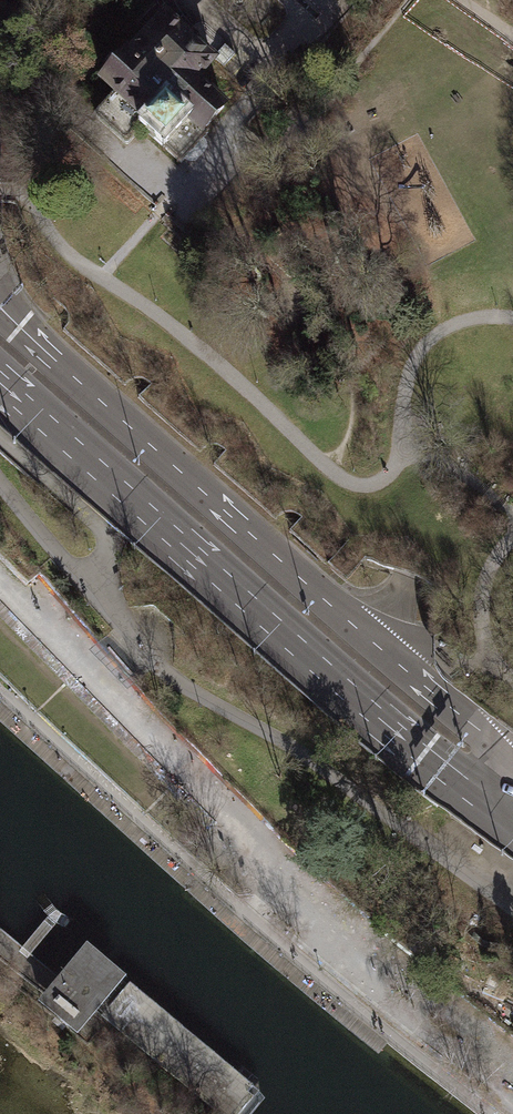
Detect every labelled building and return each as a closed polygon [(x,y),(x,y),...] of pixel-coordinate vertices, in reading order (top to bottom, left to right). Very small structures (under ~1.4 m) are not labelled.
[(354,4),(364,12),(372,3),(369,0),(358,0),(354,4)] [(197,47),(163,16),(128,55),(126,54),(121,59),(108,58),(104,63),(107,73),(102,78),(114,91),(97,114),(126,142),(140,127),(178,161),(224,107),(195,81),(213,62),(197,47)] [(39,1008),(79,1041),(98,1018),(101,1014),(127,982),(128,981),(88,948),(58,984),(39,1008)] [(102,1019),(217,1113),(249,1113),(263,1099),(127,982),(101,1014),(104,1016),(102,1019)]
